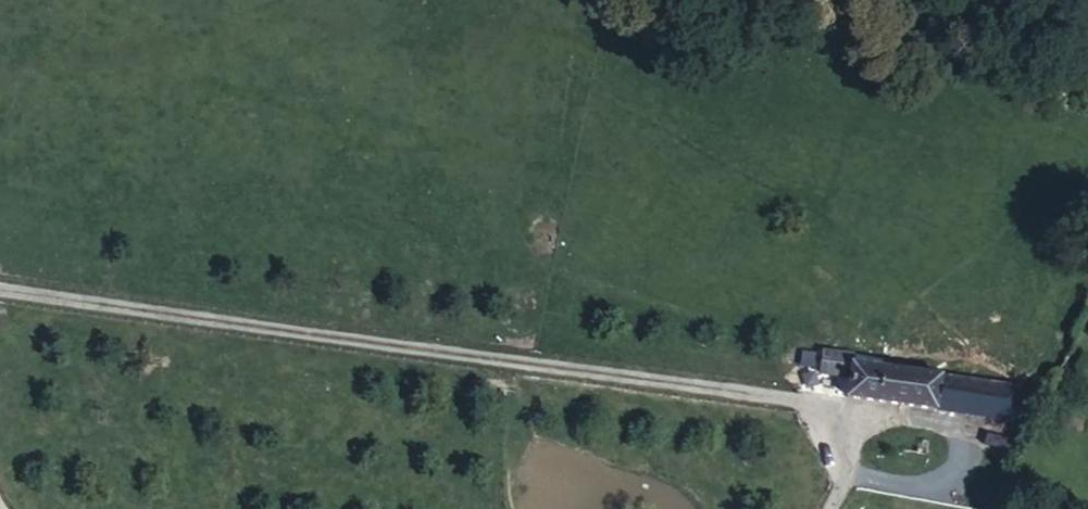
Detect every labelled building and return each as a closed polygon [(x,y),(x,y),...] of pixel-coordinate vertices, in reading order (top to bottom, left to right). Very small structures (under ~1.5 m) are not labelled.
[(1012,421),(1016,389),(850,365),(851,357),(823,353),(821,374),(850,378),(847,397),(1012,421)]
